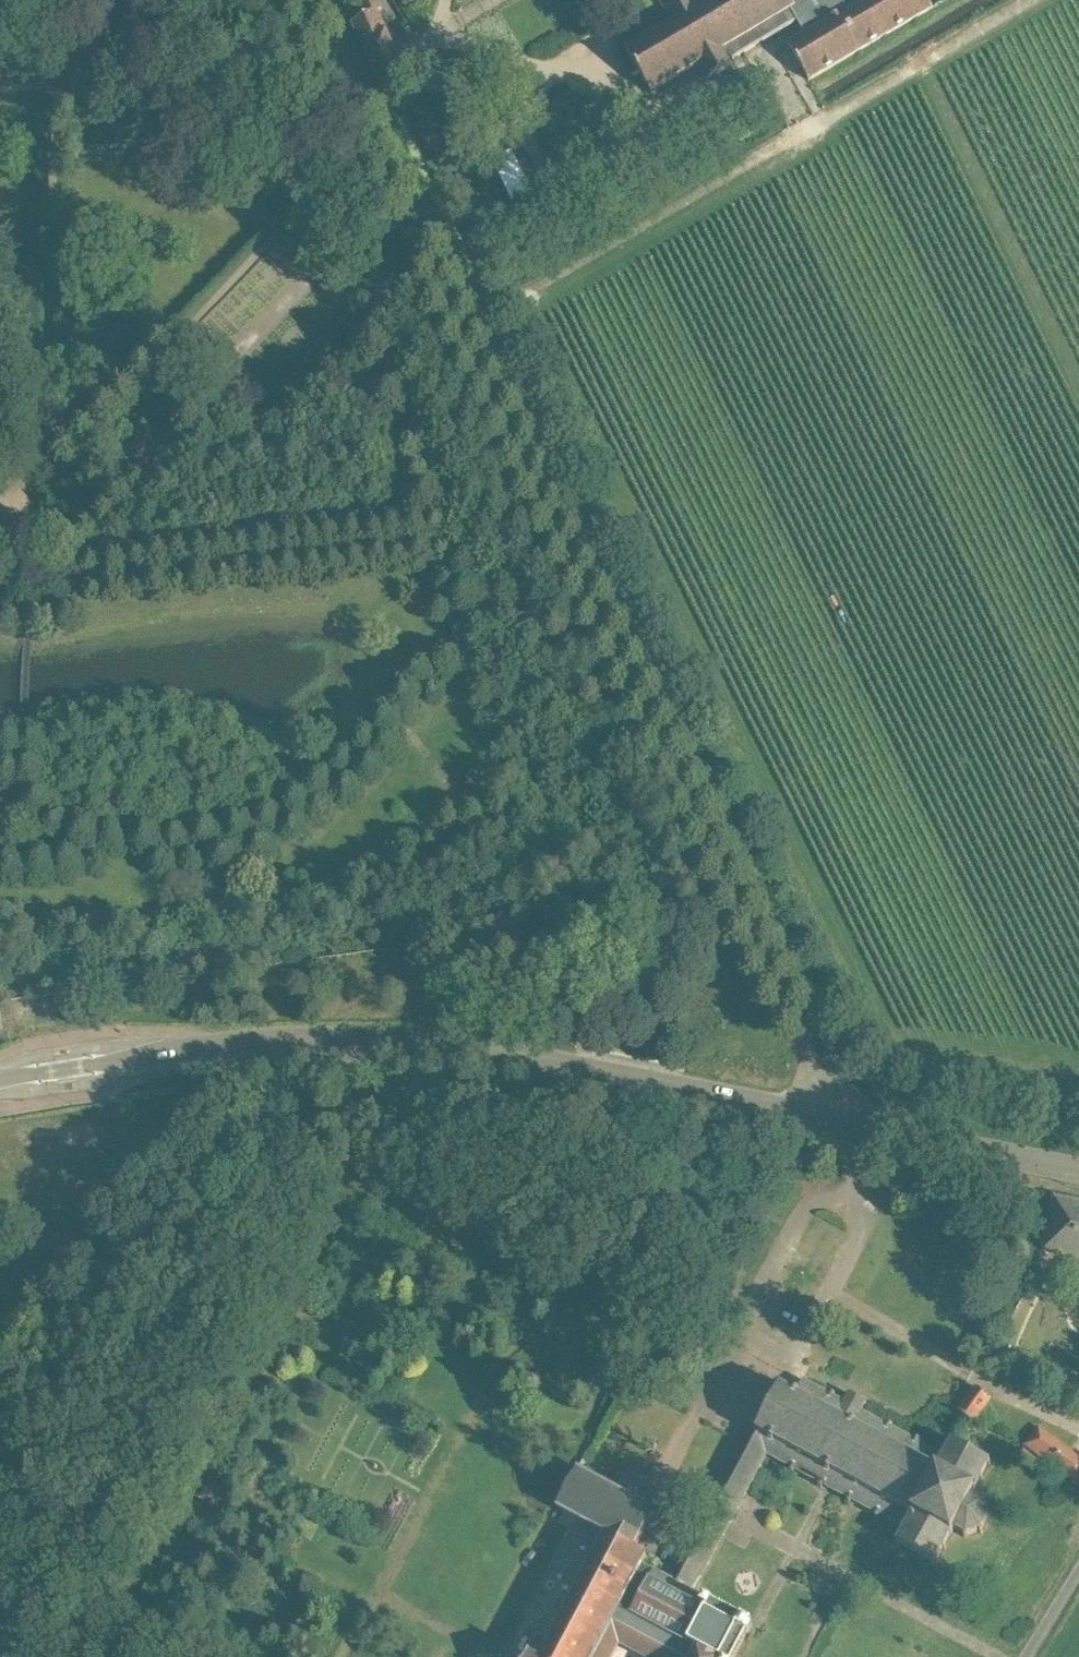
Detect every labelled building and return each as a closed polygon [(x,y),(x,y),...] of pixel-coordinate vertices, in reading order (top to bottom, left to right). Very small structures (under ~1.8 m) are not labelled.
[(388,33),(378,11),(383,9),(379,0),(359,0),(366,16),(353,22),(369,60),(371,64),(385,96),(410,84),(394,48),(388,33)] [(698,64),(794,8),(790,0),(709,0),(672,21),(626,49),(651,92),(698,64)] [(672,21),(709,0),(659,0),(672,21)] [(794,8),(698,64),(707,79),(734,64),(732,60),(798,21),(805,34),(788,44),(810,81),(933,8),(928,0),(861,0),(848,8),(843,0),(790,0),(794,8)] [(733,85),(746,108),(762,98),(765,104),(773,99),(757,71),(733,85)] [(1055,1198),(1044,1251),(1078,1258),(1078,1203),(1055,1198)] [(757,1430),(758,1430),(776,1440),(768,1454),(791,1467),(790,1469),(794,1471),(795,1469),(818,1481),(816,1485),(822,1488),(824,1484),(848,1497),(846,1500),(850,1502),(851,1499),(875,1512),(877,1513),(875,1517),(879,1518),(881,1515),(906,1529),(900,1540),(896,1538),(895,1541),(897,1543),(895,1546),(899,1548),(901,1545),(931,1560),(928,1565),(932,1567),(934,1564),(937,1565),(939,1561),(937,1560),(954,1528),(963,1532),(962,1537),(969,1538),(969,1533),(977,1531),(982,1536),(986,1532),(983,1528),(987,1518),(992,1519),(993,1512),(988,1512),(986,1504),(989,1502),(986,1497),(983,1500),(971,1496),(981,1475),(987,1464),(989,1466),(991,1463),(989,1461),(990,1459),(987,1458),(986,1460),(955,1443),(956,1441),(953,1440),(952,1442),(950,1441),(948,1444),(950,1445),(944,1456),(861,1412),(866,1402),(849,1393),(844,1402),(803,1380),(797,1391),(796,1390),(794,1394),(780,1387),(757,1430)] [(976,1386),(958,1412),(973,1422),(991,1397),(976,1386)] [(1078,1484),(1078,1482),(1078,1457),(1040,1427),(1026,1444),(1078,1484)] [(752,1624),(693,1592),(768,1454),(776,1440),(758,1430),(676,1582),(675,1582),(642,1565),(647,1556),(635,1550),(655,1511),(578,1470),(558,1508),(607,1534),(548,1645),(537,1639),(527,1656),(611,1656),(619,1641),(649,1656),(734,1656),(752,1624)]
